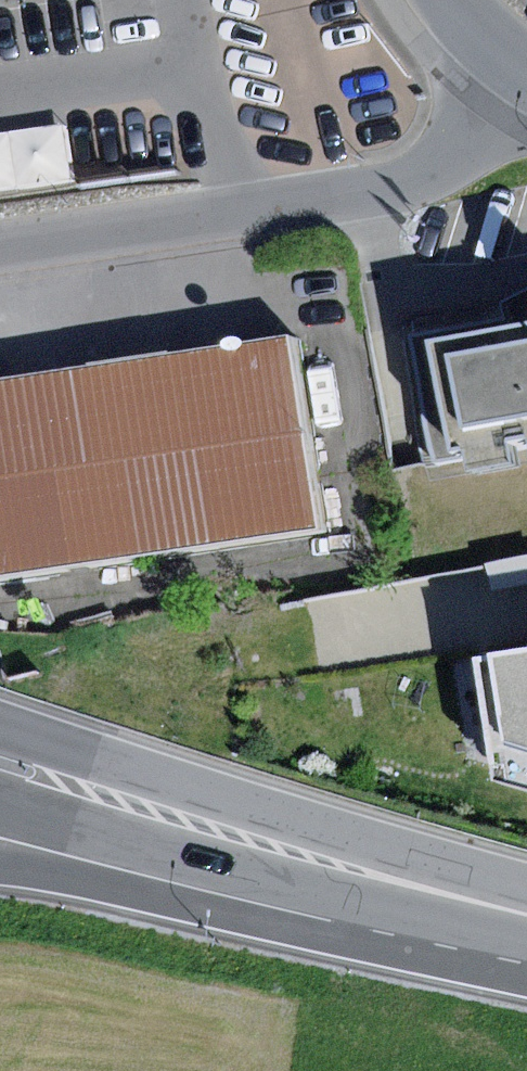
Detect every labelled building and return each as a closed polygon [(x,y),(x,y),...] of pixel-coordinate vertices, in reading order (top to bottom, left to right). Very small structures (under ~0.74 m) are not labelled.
[(0,138),(0,193),(80,183),(73,128),(0,138)] [(413,335),(438,461),(467,455),(470,470),(511,461),(506,438),(526,433),(526,312),(413,335)] [(0,381),(0,575),(318,528),(290,338),(0,381)] [(307,601),(321,688),(497,662),(526,658),(526,558),(307,601)] [(497,662),(511,786),(526,791),(526,658),(497,662)]
